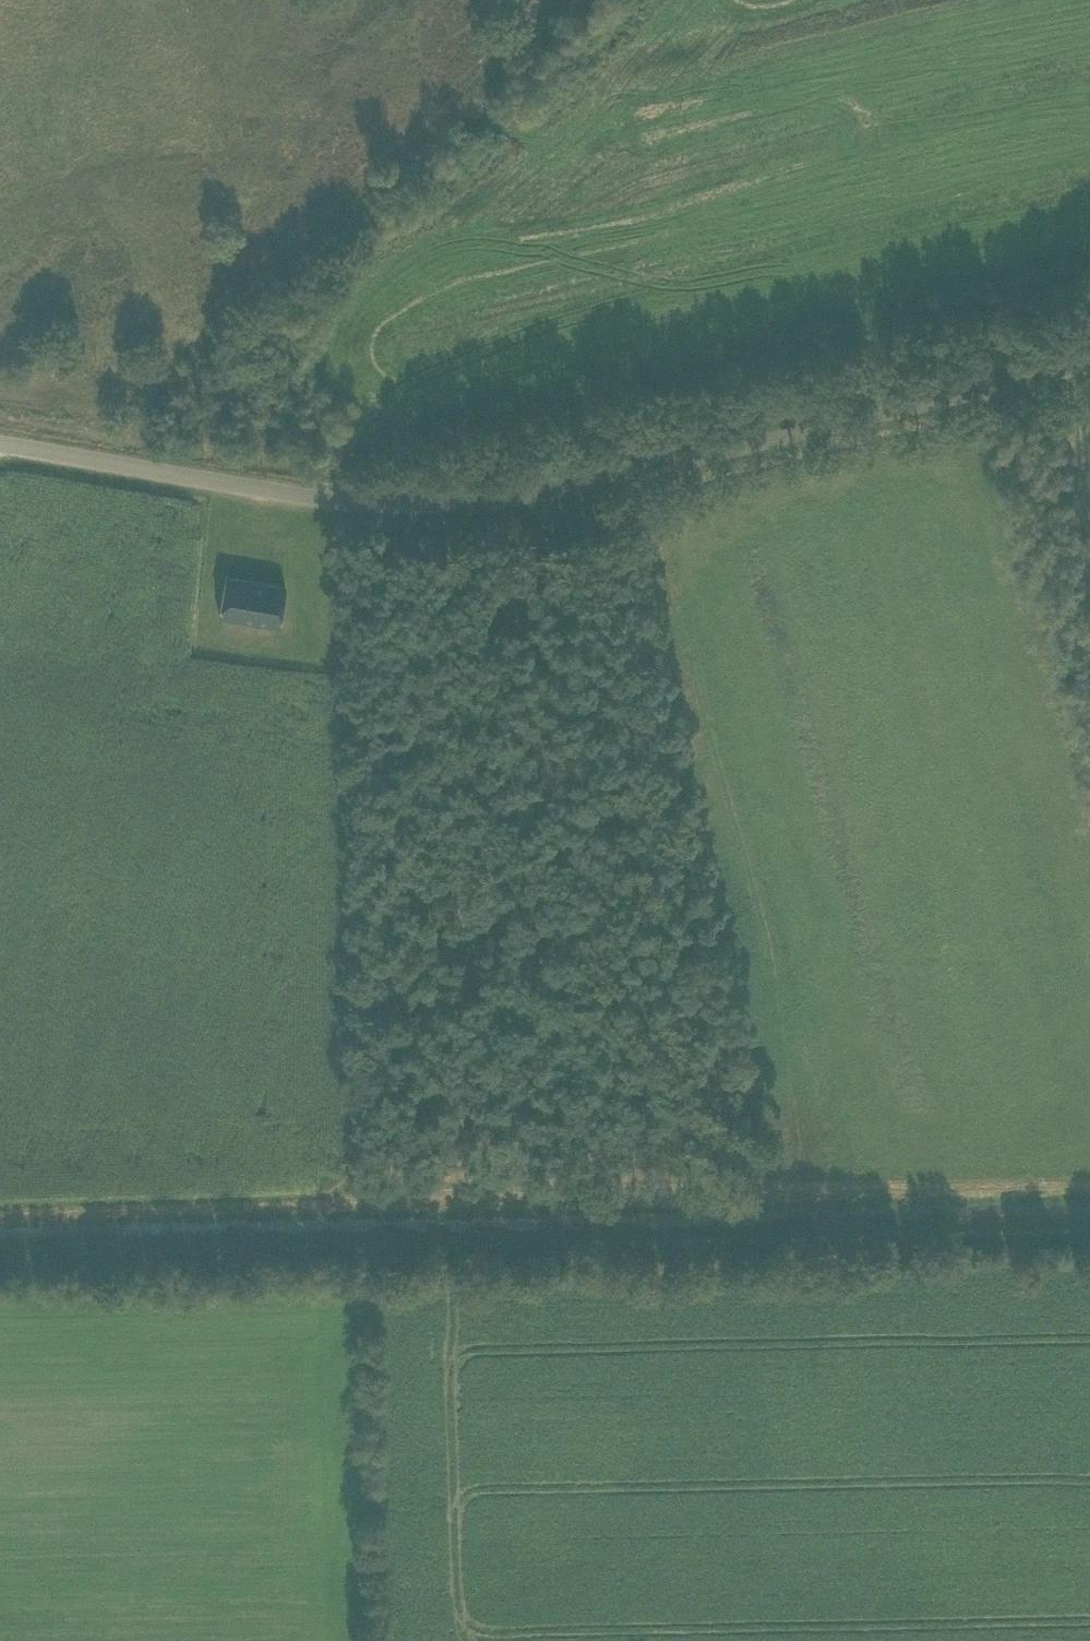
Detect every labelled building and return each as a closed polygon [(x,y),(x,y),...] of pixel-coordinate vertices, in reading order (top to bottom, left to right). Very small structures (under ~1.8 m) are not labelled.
[(226,577),(220,614),(277,623),(283,586),(226,577)]
